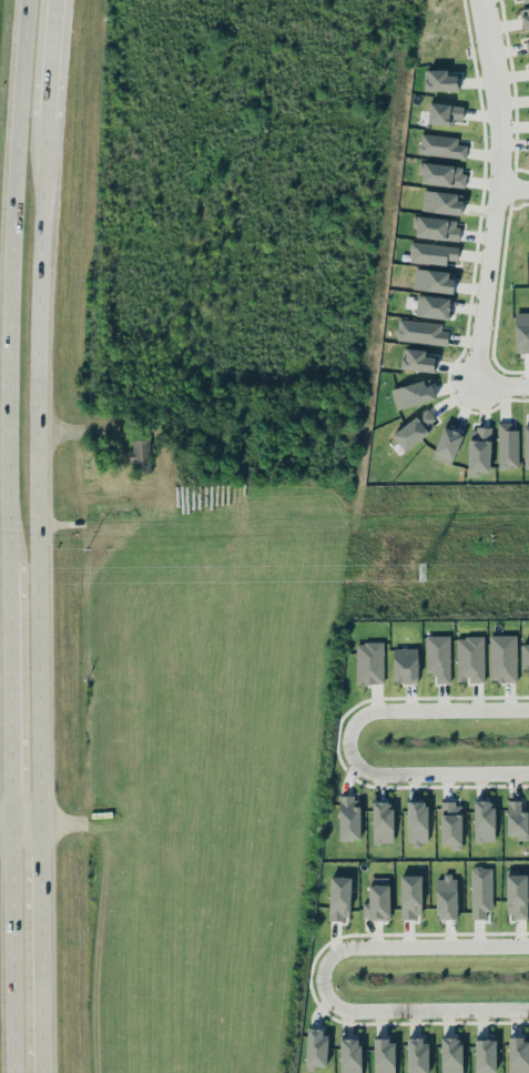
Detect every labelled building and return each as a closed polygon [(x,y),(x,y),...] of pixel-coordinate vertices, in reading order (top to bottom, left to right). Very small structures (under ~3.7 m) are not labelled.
[(523,29),(528,28),(528,7),(520,8),(523,29)] [(424,91),(458,90),(458,75),(447,75),(447,69),(424,69),(424,91)] [(463,124),(463,104),(429,103),(428,122),(463,124)] [(457,144),(458,136),(420,134),(419,154),(466,158),(467,144),(457,144)] [(419,183),(463,188),(466,166),(421,162),(419,183)] [(421,210),(461,216),(465,195),(424,189),(421,210)] [(415,237),(458,241),(460,220),(413,215),(412,227),(416,228),(415,237)] [(409,261),(447,265),(447,260),(457,261),(459,247),(411,242),(409,261)] [(453,293),(455,272),(415,268),(413,289),(453,293)] [(451,299),(419,294),(415,315),(447,320),(451,299)] [(515,312),(516,353),(528,353),(528,312),(515,312)] [(447,346),(449,331),(441,330),(442,324),(398,319),(396,340),(447,346)] [(433,372),(435,356),(425,355),(426,350),(403,348),(401,369),(433,372)] [(395,408),(435,400),(431,380),(392,388),(395,408)] [(406,452),(439,424),(425,407),(392,436),(406,452)] [(517,422),(498,422),(498,468),(517,468),(517,422)] [(431,457),(451,465),(464,434),(444,426),(431,457)] [(491,428),(469,428),(468,470),(490,471),(491,428)] [(151,472),(149,439),(129,440),(130,462),(132,462),(133,473),(151,472)] [(450,683),(449,635),(425,636),(426,675),(435,674),(435,683),(450,683)] [(517,681),(517,635),(489,635),(489,681),(517,681)] [(484,682),(484,636),(456,637),(457,680),(469,680),(469,682),(484,682)] [(384,642),(356,642),(356,683),(383,684),(384,642)] [(528,670),(528,643),(521,643),(521,670),(528,670)] [(393,648),(393,682),(417,683),(418,648),(393,648)] [(361,840),(360,796),(339,797),(340,840),(361,840)] [(493,800),(473,800),(474,842),(494,841),(493,800)] [(521,800),(507,800),(506,838),(528,838),(528,811),(521,811),(521,800)] [(394,842),(392,801),(372,802),(373,843),(394,842)] [(427,801),(407,801),(408,845),(428,844),(427,801)] [(440,847),(461,848),(462,802),(441,802),(440,847)] [(490,867),(471,867),(472,919),(491,919),(490,867)] [(506,875),(506,917),(528,917),(527,874),(506,875)] [(401,917),(422,917),(422,875),(400,875),(401,917)] [(350,920),(351,877),(331,876),(329,919),(350,920)] [(457,919),(456,876),(436,876),(437,919),(457,919)] [(389,877),(369,877),(369,903),(362,903),(363,919),(390,919),(389,877)] [(326,1066),(328,1028),(307,1027),(305,1070),(316,1070),(317,1066),(326,1066)] [(408,1072),(428,1072),(428,1037),(407,1037),(408,1072)] [(341,1038),(340,1072),(361,1072),(361,1038),(341,1038)] [(509,1038),(509,1072),(528,1072),(528,1038),(509,1038)] [(374,1072),(395,1072),(395,1039),(374,1040),(374,1072)] [(441,1039),(441,1072),(462,1072),(463,1039),(441,1039)] [(475,1072),(485,1072),(496,1072),(496,1039),(475,1039),(475,1072)]
